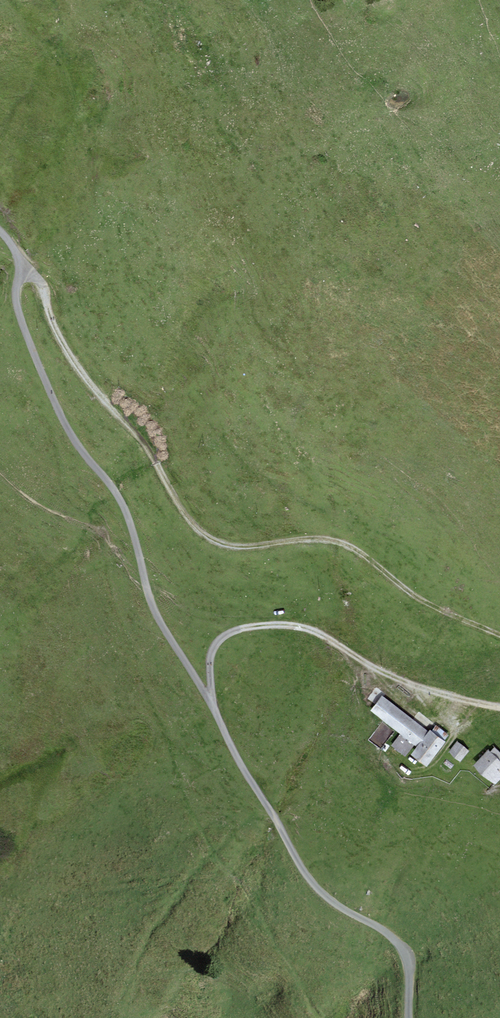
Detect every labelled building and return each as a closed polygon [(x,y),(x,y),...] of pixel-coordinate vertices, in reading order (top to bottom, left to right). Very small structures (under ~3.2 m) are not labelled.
[(411,754),(427,766),(451,737),(434,723),(428,731),(383,694),(371,709),(417,746),(411,754)] [(450,750),(461,760),(470,750),(459,740),(450,750)] [(474,763),(495,784),(499,778),(499,750),(495,746),(490,750),(488,748),(474,763)]
